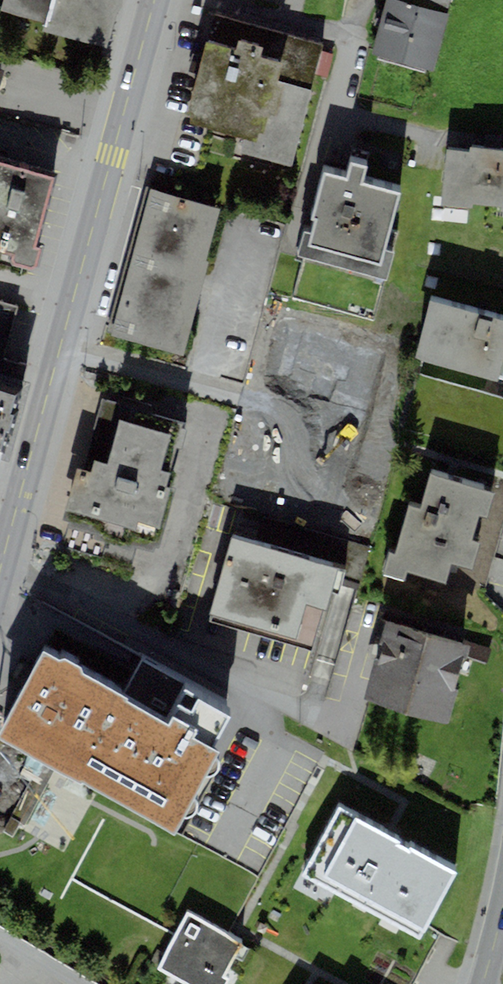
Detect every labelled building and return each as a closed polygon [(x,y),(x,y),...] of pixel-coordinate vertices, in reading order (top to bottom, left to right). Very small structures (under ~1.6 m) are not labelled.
[(45,23),(43,31),(107,49),(120,0),(3,0),(0,10),(45,23)] [(450,14),(446,13),(395,0),(387,0),(372,56),(434,73),(450,14)] [(446,13),(450,0),(395,0),(446,13)] [(312,91),(309,90),(322,45),(218,16),(211,44),(206,42),(186,116),(191,117),(189,124),(238,137),(234,152),(291,168),(312,91)] [(469,152),(447,150),(442,202),(442,206),(471,209),(472,204),(502,206),(501,211),(502,211),(502,151),(469,148),(469,152)] [(393,257),(384,255),(401,195),(361,184),(366,168),(351,164),(347,180),(328,175),(325,174),(312,220),(316,221),(312,235),(304,233),(298,256),(387,281),(393,257)] [(54,179),(0,165),(0,251),(14,256),(12,262),(14,266),(31,269),(35,267),(40,252),(35,250),(54,179)] [(220,209),(151,189),(111,335),(180,354),(183,355),(209,262),(205,261),(220,209)] [(430,301),(414,360),(498,382),(499,379),(502,380),(502,321),(430,301)] [(0,302),(0,452),(2,453),(25,365),(3,359),(17,306),(0,302)] [(381,350),(290,325),(275,380),(365,405),(381,350)] [(183,423),(103,400),(82,471),(78,470),(64,519),(100,530),(98,538),(125,546),(126,541),(153,549),(159,528),(171,488),(166,487),(171,473),(168,472),(183,423)] [(389,553),(383,575),(404,581),(406,573),(445,584),(451,564),(472,569),(479,544),(472,542),(480,516),(487,518),(494,494),(430,475),(423,499),(421,509),(410,506),(396,555),(389,553)] [(328,612),(334,594),(338,595),(345,572),(231,538),(224,561),(219,580),(207,620),(310,651),(322,610),(328,612)] [(463,644),(387,621),(364,701),(444,724),(447,725),(457,691),(454,690),(461,668),(464,669),(468,657),(471,646),(463,644)] [(464,640),(463,644),(471,646),(468,657),(487,663),(492,648),(464,640)] [(175,834),(218,753),(212,750),(230,717),(186,693),(189,687),(141,662),(123,696),(80,673),(81,671),(64,662),(60,660),(44,651),(42,656),(29,681),(0,735),(0,742),(175,834)] [(302,876),(419,939),(456,870),(339,808),(302,876)] [(157,968),(185,983),(229,983),(233,977),(226,974),(243,943),(188,912),(157,968)]
